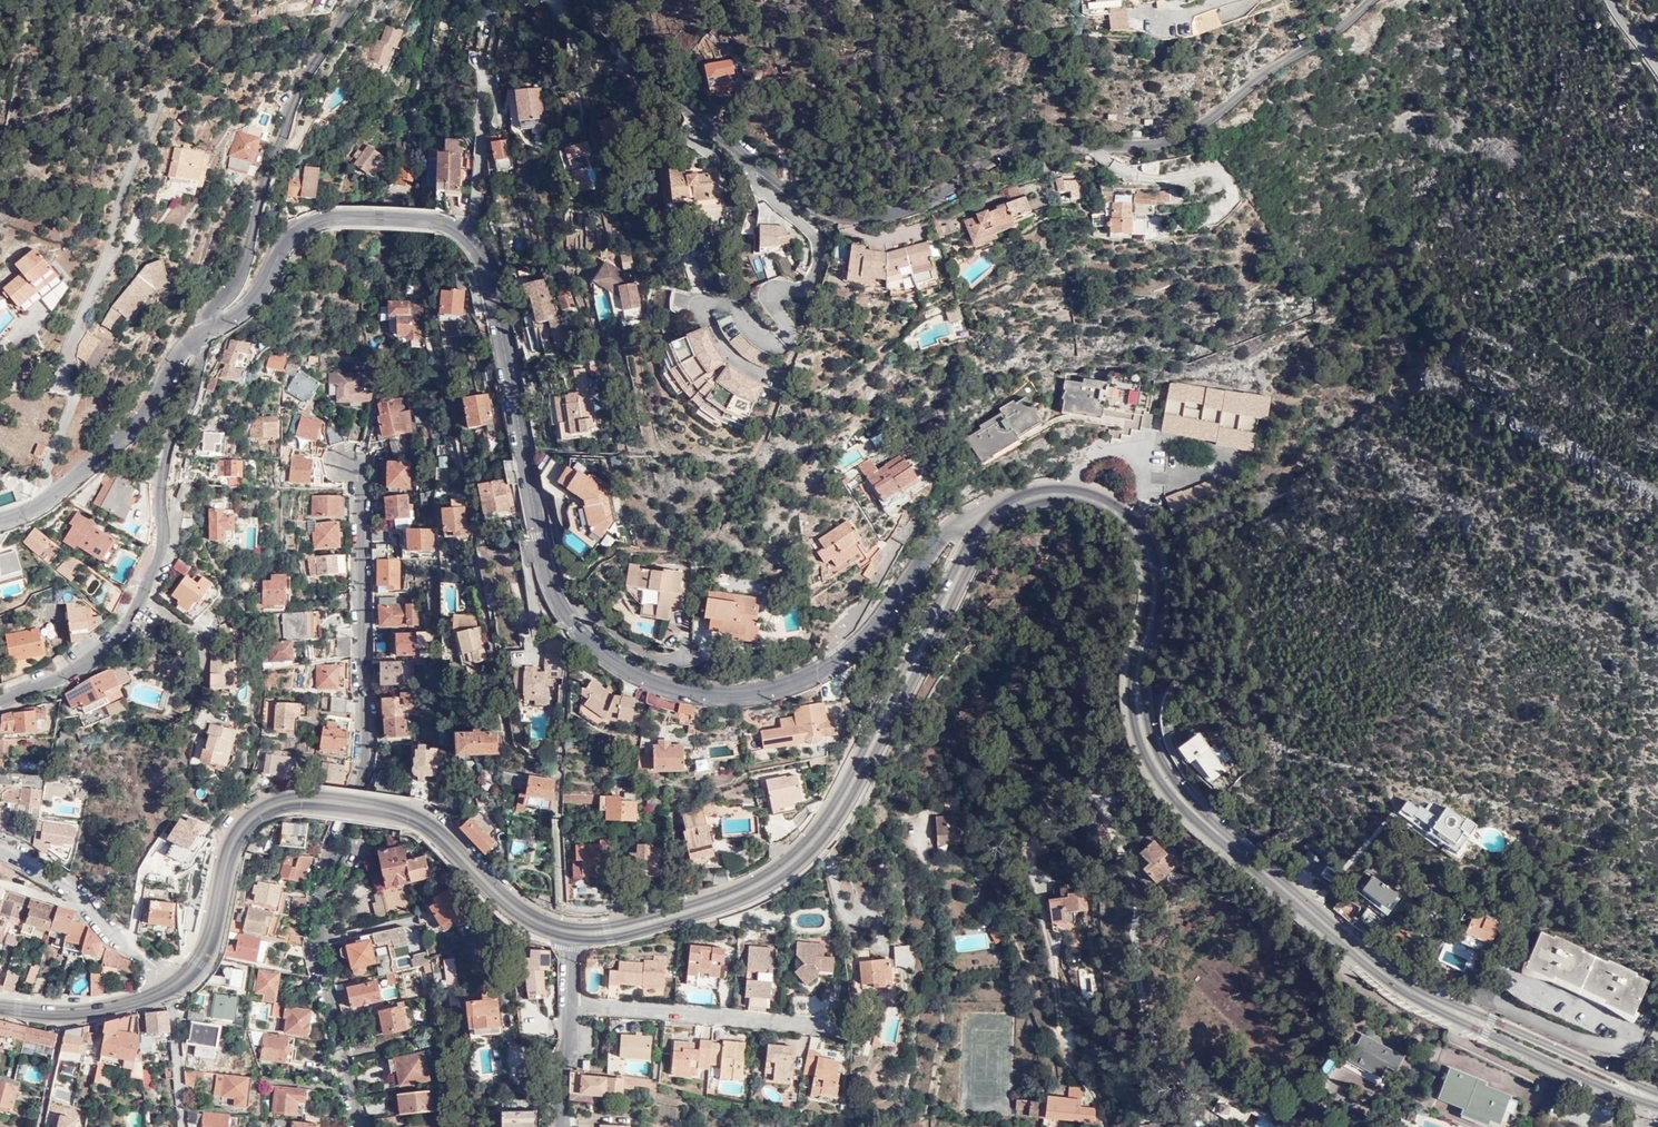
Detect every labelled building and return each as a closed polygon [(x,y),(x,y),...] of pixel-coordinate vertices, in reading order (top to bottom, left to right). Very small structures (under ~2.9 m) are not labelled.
[(290,12),(305,9),(303,0),(288,0),(290,12)] [(1095,3),(1088,4),(1088,9),(1113,7),(1118,7),(1121,7),(1120,0),(1095,0),(1095,3)] [(256,6),(244,6),(244,21),(256,21),(256,6)] [(1122,30),(1127,30),(1126,6),(1121,7),(1118,7),(1122,30)] [(1109,19),(1110,30),(1122,30),(1118,7),(1113,7),(1114,18),(1109,19)] [(1203,33),(1222,26),(1214,8),(1194,16),(1189,27),(1191,36),(1203,33)] [(375,40),(368,61),(385,67),(392,47),(396,48),(402,31),(386,25),(380,42),(375,40)] [(615,59),(615,73),(626,72),(626,59),(615,59)] [(722,84),(742,80),(741,71),(734,72),(732,59),(705,64),(710,93),(723,94),(722,84)] [(632,89),(633,82),(632,82),(619,80),(619,88),(632,89)] [(516,90),(522,129),(545,126),(539,87),(516,90)] [(571,102),(567,94),(562,97),(566,105),(571,102)] [(388,159),(366,143),(368,141),(369,142),(380,128),(373,123),(359,142),(362,144),(353,156),(350,160),(367,173),(374,177),(388,159)] [(640,151),(649,142),(645,134),(635,139),(640,151)] [(236,181),(247,183),(261,140),(249,137),(248,138),(240,137),(230,167),(239,170),(236,181)] [(492,142),(497,171),(513,169),(508,139),(492,142)] [(404,157),(406,142),(398,141),(397,157),(398,157),(404,157)] [(444,148),(444,152),(437,152),(437,197),(445,196),(445,194),(459,195),(460,180),(460,170),(460,156),(460,152),(457,152),(457,141),(444,143),(444,148)] [(586,154),(591,152),(587,141),(583,143),(584,148),(591,168),(586,154)] [(570,147),(572,152),(566,154),(570,166),(572,165),(578,183),(576,184),(579,192),(584,190),(590,189),(589,183),(588,181),(589,181),(587,170),(591,168),(584,148),(583,143),(580,144),(580,143),(570,147)] [(200,185),(206,155),(178,150),(171,180),(178,182),(174,200),(183,202),(185,193),(197,196),(200,185)] [(527,161),(522,162),(521,154),(516,155),(519,169),(528,167),(527,161)] [(214,157),(206,155),(200,185),(208,187),(214,157)] [(472,170),(473,157),(460,156),(460,170),(472,170)] [(1156,175),(1156,162),(1139,165),(1139,174),(1156,175)] [(395,180),(386,196),(407,197),(416,164),(404,163),(403,169),(396,168),(395,171),(395,180)] [(321,169),(294,166),(288,195),(317,199),(321,169)] [(686,175),(685,166),(670,167),(673,203),(695,201),(696,208),(721,205),(718,172),(686,175)] [(1057,193),(1070,192),(1077,191),(1076,171),(1064,172),(1065,180),(1055,181),(1057,193)] [(1011,202),(1020,199),(1022,198),(1017,185),(1006,189),(1011,202)] [(1156,196),(1135,195),(1135,205),(1157,205),(1157,203),(1172,203),(1183,197),(1181,189),(1171,191),(1171,193),(1156,193),(1156,196)] [(1131,194),(1116,195),(1116,203),(1112,203),(1113,218),(1110,218),(1110,235),(1145,235),(1144,221),(1131,221),(1131,194)] [(1011,219),(1029,213),(1024,197),(1022,198),(1020,199),(1011,202),(975,214),(976,217),(964,221),(973,247),(997,239),(995,234),(1013,227),(1011,219)] [(939,227),(941,236),(950,234),(948,224),(939,227)] [(789,235),(785,226),(760,225),(760,247),(778,245),(778,238),(788,236),(789,235)] [(778,245),(790,242),(788,236),(778,238),(778,245)] [(915,276),(917,283),(940,276),(929,241),(906,247),(915,276)] [(874,276),(890,279),(889,250),(871,249),(869,248),(869,244),(855,242),(849,279),(873,282),(874,276)] [(890,283),(915,276),(906,247),(893,251),(889,250),(890,279),(890,283)] [(15,265),(22,274),(4,289),(23,312),(64,279),(60,274),(57,276),(35,249),(15,265)] [(101,325),(110,330),(119,313),(127,319),(153,288),(169,283),(162,261),(146,265),(112,307),(101,325)] [(606,261),(597,276),(620,291),(621,298),(625,320),(642,317),(636,284),(632,284),(630,277),(606,261)] [(621,298),(620,291),(597,276),(594,281),(621,298)] [(555,318),(558,317),(548,280),(523,286),(527,300),(533,299),(540,324),(552,321),(556,320),(555,318)] [(570,283),(562,285),(564,296),(563,296),(568,321),(579,319),(570,283)] [(430,298),(431,287),(417,284),(415,295),(430,298)] [(465,292),(453,292),(453,295),(444,295),(443,320),(465,317),(465,292)] [(424,301),(390,302),(392,330),(399,338),(420,337),(420,313),(425,313),(424,301)] [(945,309),(949,323),(961,319),(957,306),(945,309)] [(565,315),(558,317),(555,318),(556,320),(552,321),(558,345),(577,342),(573,324),(568,325),(565,315)] [(665,346),(674,369),(687,387),(704,404),(723,418),(745,427),(748,420),(763,385),(743,376),(729,366),(721,378),(716,375),(712,369),(724,361),(713,345),(706,328),(665,346)] [(83,339),(90,343),(94,337),(88,332),(83,339)] [(751,344),(741,332),(730,342),(739,353),(753,364),(765,369),(772,355),(761,351),(751,344)] [(90,343),(83,339),(79,344),(77,356),(85,362),(100,341),(94,337),(90,343)] [(226,338),(223,349),(224,349),(228,350),(231,340),(226,338)] [(224,349),(221,362),(225,364),(224,368),(222,368),(220,376),(238,382),(242,371),(249,344),(231,340),(228,350),(224,349)] [(665,346),(660,348),(669,370),(664,374),(678,395),(682,392),(699,409),(696,413),(716,427),(720,422),(743,431),(745,427),(723,418),(704,404),(687,387),(674,369),(665,346)] [(265,372),(274,375),(275,370),(282,372),(283,370),(286,356),(272,351),(265,372)] [(287,371),(286,374),(293,378),(299,367),(287,360),(285,370),(287,371)] [(523,375),(538,372),(537,363),(521,366),(523,375)] [(568,401),(560,402),(563,422),(565,422),(567,438),(584,435),(583,431),(599,428),(589,368),(578,369),(581,389),(566,391),(568,401)] [(372,400),(373,391),(363,391),(363,387),(363,378),(363,372),(339,372),(339,370),(334,370),(334,371),(329,371),(328,382),(337,382),(337,394),(329,394),(329,399),(332,401),(337,400),(354,400),(364,400),(372,400)] [(320,383),(299,371),(282,398),(298,407),(303,410),(310,412),(313,406),(309,404),(320,383)] [(1071,413),(1071,411),(1101,416),(1103,406),(1135,411),(1136,405),(1146,407),(1148,393),(1138,391),(1140,383),(1124,380),(1126,374),(1108,371),(1107,381),(1083,378),(1083,382),(1064,379),(1063,389),(1065,390),(1061,398),(1064,400),(1062,412),(1071,413)] [(363,378),(363,387),(372,388),(372,378),(363,378)] [(1180,429),(1188,382),(1174,380),(1169,382),(1161,431),(1170,432),(1171,427),(1180,429)] [(1198,437),(1206,385),(1188,382),(1180,429),(1189,430),(1188,435),(1198,437)] [(1217,434),(1225,388),(1206,385),(1198,437),(1207,438),(1208,433),(1217,434)] [(1235,440),(1243,390),(1225,387),(1225,388),(1217,434),(1216,440),(1216,443),(1225,444),(1226,439),(1235,440)] [(1252,449),(1258,415),(1267,417),(1270,394),(1243,390),(1235,440),(1244,442),(1243,447),(1252,449)] [(559,392),(560,402),(568,401),(566,391),(559,392)] [(487,419),(493,418),(489,393),(464,398),(469,427),(487,424),(487,419)] [(391,395),(380,398),(378,405),(380,415),(383,401),(392,400),(391,395)] [(402,398),(392,400),(383,401),(380,415),(383,425),(385,435),(399,432),(413,429),(410,409),(405,410),(402,398)] [(982,431),(962,442),(968,451),(973,448),(983,464),(1020,442),(1018,438),(1042,424),(1025,398),(1016,403),(1014,400),(999,409),(1002,413),(979,426),(982,431)] [(1134,422),(1115,419),(1112,439),(1121,441),(1121,436),(1130,437),(1131,430),(1140,431),(1141,427),(1150,429),(1152,413),(1144,411),(1143,415),(1135,414),(1134,422)] [(323,422),(295,412),(289,431),(317,440),(323,422)] [(276,417),(258,417),(258,419),(254,419),(250,434),(256,436),(276,436),(276,417)] [(495,428),(493,418),(487,419),(487,424),(488,429),(495,428)] [(363,442),(366,424),(354,422),(351,440),(363,442)] [(399,435),(399,432),(385,435),(383,425),(377,426),(381,439),(399,435)] [(337,427),(328,433),(332,444),(343,441),(337,427)] [(227,433),(224,433),(224,434),(206,431),(203,451),(221,453),(223,437),(226,437),(227,433)] [(302,451),(317,456),(317,449),(315,449),(314,442),(301,438),(302,451)] [(39,442),(34,454),(43,457),(47,445),(39,442)] [(293,454),(294,448),(288,446),(286,465),(291,465),(293,454)] [(311,473),(312,464),(312,460),(304,460),(300,459),(301,455),(293,454),(291,465),(290,480),(310,483),(311,473)] [(916,479),(900,455),(877,470),(869,457),(857,465),(885,507),(905,494),(901,489),(916,479)] [(437,458),(438,468),(447,467),(446,457),(437,458)] [(510,484),(518,483),(514,460),(504,461),(508,484),(504,485),(503,480),(479,484),(486,517),(511,512),(509,506),(514,506),(510,484)] [(236,461),(225,462),(226,476),(241,475),(241,464),(236,465),(236,461)] [(388,462),(384,464),(384,483),(381,483),(381,491),(384,491),(384,485),(391,485),(391,488),(393,488),(393,485),(401,484),(402,490),(394,491),(394,494),(406,493),(405,484),(411,484),(410,461),(388,462)] [(326,474),(324,466),(312,464),(311,473),(326,474)] [(570,464),(560,478),(569,485),(568,488),(585,501),(591,526),(605,535),(615,519),(609,487),(612,481),(596,469),(591,474),(582,467),(578,472),(570,464)] [(0,468),(0,478),(1,479),(8,472),(0,468)] [(196,472),(186,469),(185,476),(194,479),(196,472)] [(103,485),(93,502),(100,506),(123,519),(131,506),(126,503),(130,495),(134,487),(116,477),(116,478),(108,474),(100,483),(103,485)] [(1190,507),(1221,493),(1215,478),(1184,491),(1183,490),(1167,497),(1174,513),(1189,505),(1190,507)] [(178,497),(186,499),(191,486),(185,483),(183,482),(178,497)] [(435,495),(435,491),(427,491),(427,493),(422,493),(424,503),(429,502),(428,496),(435,495)] [(130,495),(126,503),(131,506),(135,498),(130,495)] [(342,496),(315,495),(314,515),(342,515),(342,496)] [(397,529),(399,529),(399,518),(414,518),(413,506),(408,506),(407,496),(387,497),(388,519),(396,519),(397,529)] [(465,507),(463,507),(453,508),(443,508),(445,536),(467,535),(465,507)] [(210,508),(211,538),(235,538),(234,514),(223,514),(223,508),(210,508)] [(94,522),(78,511),(71,521),(75,524),(65,539),(75,546),(77,543),(109,564),(121,545),(92,526),(94,522)] [(917,522),(910,517),(904,525),(899,522),(890,536),(903,545),(917,522)] [(193,528),(193,521),(194,519),(187,518),(185,527),(193,528)] [(859,537),(847,519),(817,539),(823,548),(817,552),(824,563),(830,558),(835,566),(859,550),(853,541),(859,537)] [(338,522),(316,524),(316,531),(314,532),(315,548),(339,546),(338,522)] [(37,528),(24,542),(46,560),(57,546),(51,541),(52,539),(37,528)] [(402,558),(418,558),(418,551),(433,551),(433,528),(408,529),(409,535),(405,535),(405,540),(403,544),(402,558)] [(388,529),(373,530),(373,540),(389,540),(388,529)] [(579,556),(586,546),(569,534),(562,544),(579,556)] [(608,549),(614,539),(606,534),(600,544),(608,549)] [(373,549),(374,559),(389,558),(388,544),(378,544),(378,549),(373,549)] [(835,566),(830,558),(824,563),(823,564),(822,566),(822,569),(822,571),(823,573),(826,575),(828,576),(829,576),(832,575),(841,571),(863,556),(859,550),(835,566)] [(2,576),(3,582),(24,576),(17,553),(0,558),(0,571),(1,571),(2,576)] [(314,553),(306,553),(306,559),(310,559),(311,575),(346,574),(346,555),(314,556),(314,553)] [(880,562),(882,558),(874,553),(873,554),(880,562)] [(59,569),(68,575),(70,573),(78,561),(69,554),(58,568),(59,569)] [(871,559),(862,575),(869,579),(880,562),(873,554),(870,558),(871,559)] [(130,573),(134,576),(141,562),(137,559),(130,573)] [(179,559),(173,569),(183,576),(189,568),(179,559)] [(373,576),(374,583),(379,583),(379,584),(389,585),(389,589),(399,589),(398,560),(379,560),(379,576),(373,576)] [(629,564),(626,587),(636,588),(638,569),(639,565),(629,564)] [(57,570),(67,577),(68,575),(59,569),(58,568),(57,570)] [(663,569),(662,572),(638,569),(636,588),(660,591),(656,618),(669,619),(671,605),(680,606),(682,587),(680,587),(681,571),(663,569)] [(290,576),(272,575),(272,582),(264,582),(264,605),(284,605),(285,589),(290,589),(290,576)] [(212,585),(203,578),(198,585),(186,577),(172,596),(175,597),(172,601),(190,614),(212,585)] [(101,601),(115,612),(124,594),(112,586),(101,601)] [(724,600),(725,593),(707,591),(706,602),(715,603),(712,625),(728,627),(727,632),(731,633),(744,635),(746,623),(755,624),(755,623),(759,598),(740,595),(739,602),(724,600)] [(396,605),(396,592),(374,592),(374,608),(381,607),(381,626),(413,624),(413,630),(418,630),(417,600),(412,600),(412,605),(396,605)] [(740,595),(725,593),(724,600),(739,602),(740,595)] [(67,603),(71,634),(89,632),(94,629),(93,624),(90,626),(88,610),(76,610),(75,602),(67,603)] [(706,602),(704,617),(710,617),(708,630),(727,632),(728,627),(712,625),(715,603),(706,602)] [(313,639),(311,612),(282,613),(284,641),(293,641),(313,639)] [(460,619),(465,613),(457,612),(454,630),(458,631),(460,619)] [(477,616),(465,613),(460,619),(458,631),(479,627),(477,616)] [(755,624),(746,623),(744,635),(731,633),(731,638),(756,641),(759,624),(755,623),(755,624)] [(351,637),(351,627),(337,628),(337,638),(351,637)] [(479,627),(458,631),(462,652),(468,651),(470,663),(485,660),(479,627)] [(1,666),(4,683),(29,673),(25,655),(48,651),(45,636),(41,637),(40,629),(6,633),(11,656),(16,656),(17,658),(9,660),(9,664),(1,666)] [(72,642),(78,642),(89,632),(71,634),(72,642)] [(422,632),(396,633),(396,655),(413,654),(414,644),(416,644),(416,638),(423,637),(422,632)] [(562,653),(562,641),(560,638),(547,634),(547,653),(562,653)] [(351,637),(337,638),(336,638),(336,647),(351,647),(351,637)] [(284,641),(269,642),(270,649),(271,660),(294,659),(293,641),(284,641)] [(351,656),(351,647),(336,647),(336,656),(351,656)] [(234,651),(210,650),(210,689),(237,690),(238,665),(234,665),(234,651)] [(547,678),(561,678),(563,653),(562,653),(547,653),(546,653),(545,666),(545,673),(545,677),(536,677),(537,672),(537,668),(525,667),(525,669),(515,668),(514,681),(517,688),(524,689),(524,699),(536,699),(536,695),(547,696),(547,678)] [(418,660),(401,660),(402,662),(381,662),(382,683),(403,683),(403,681),(412,681),(412,664),(418,664),(418,660)] [(75,689),(64,697),(67,703),(69,702),(72,708),(81,705),(85,714),(124,697),(119,687),(131,682),(123,666),(92,679),(76,689),(75,689)] [(348,666),(317,667),(318,690),(339,690),(339,688),(345,688),(345,674),(348,674),(348,666)] [(607,716),(616,718),(617,717),(630,720),(635,695),(622,692),(621,695),(614,694),(610,691),(605,687),(592,677),(586,684),(586,687),(592,691),(587,697),(581,691),(579,708),(599,725),(603,720),(607,716)] [(605,687),(610,691),(614,687),(609,683),(605,687)] [(582,684),(581,691),(587,697),(592,691),(586,687),(586,684),(582,684)] [(417,714),(429,714),(429,709),(418,710),(415,704),(414,693),(412,693),(412,690),(402,690),(402,698),(384,698),(385,716),(413,715),(412,705),(417,714)] [(546,705),(547,696),(536,695),(536,699),(536,704),(546,705)] [(346,713),(348,699),(331,697),(330,711),(346,713)] [(694,704),(679,701),(677,711),(681,712),(679,722),(687,723),(687,732),(694,732),(694,704)] [(823,703),(795,708),(796,718),(781,721),(782,729),(762,732),(765,749),(802,743),(801,740),(806,739),(806,741),(810,747),(818,746),(821,740),(822,736),(836,734),(833,716),(825,718),(823,703)] [(310,706),(275,705),(274,731),(295,731),(295,719),(309,719),(310,706)] [(33,707),(3,715),(1,729),(15,726),(17,735),(37,730),(34,718),(45,720),(46,712),(34,709),(33,707)] [(413,715),(385,716),(386,738),(378,737),(377,746),(389,745),(389,738),(414,736),(413,715)] [(239,731),(211,723),(207,734),(209,734),(205,749),(203,749),(200,759),(228,767),(239,731)] [(349,730),(337,729),(328,728),(324,727),(320,750),(345,754),(349,730)] [(499,753),(497,732),(481,734),(480,731),(474,731),(474,734),(457,735),(458,755),(499,753)] [(0,739),(0,750),(9,748),(9,734),(0,735),(0,739)] [(1198,736),(1179,749),(1189,762),(1196,757),(1213,779),(1225,770),(1221,765),(1229,760),(1221,749),(1219,751),(1213,744),(1207,748),(1198,736)] [(656,746),(637,745),(637,768),(684,767),(684,745),(666,745),(666,740),(656,740),(656,746)] [(425,745),(421,744),(413,745),(413,758),(416,758),(416,765),(414,766),(411,767),(409,770),(409,773),(411,776),(414,778),(419,779),(419,780),(426,780),(426,776),(433,776),(436,772),(436,764),(442,764),(442,748),(430,749),(430,750),(425,750),(425,745)] [(291,753),(268,749),(265,773),(304,780),(304,774),(306,775),(308,761),(291,758),(291,753)] [(827,756),(809,759),(810,764),(826,762),(827,756)] [(351,772),(353,761),(329,757),(329,765),(323,764),(321,782),(343,784),(345,772),(351,772)] [(706,760),(694,761),(695,774),(707,773),(706,760)] [(782,805),(783,811),(793,809),(792,799),(801,797),(796,774),(784,776),(784,775),(765,778),(770,807),(782,805)] [(554,781),(530,777),(528,794),(552,799),(554,781)] [(52,795),(64,798),(66,787),(46,783),(43,796),(43,799),(51,801),(52,795)] [(665,799),(652,785),(650,791),(649,810),(667,806),(665,799)] [(10,810),(32,813),(32,818),(38,819),(42,790),(24,788),(16,788),(8,789),(3,793),(2,801),(8,802),(11,802),(10,808),(10,810)] [(624,795),(620,795),(620,801),(636,801),(636,791),(624,790),(624,795)] [(528,794),(522,793),(520,813),(526,815),(528,794)] [(582,794),(563,794),(563,802),(600,802),(601,809),(608,810),(607,819),(635,819),(636,801),(620,801),(620,795),(582,794)] [(690,804),(692,812),(702,810),(701,804),(700,801),(690,804)] [(719,801),(711,802),(714,814),(715,814),(719,801)] [(965,811),(965,801),(943,802),(942,805),(944,805),(944,812),(965,811)] [(1457,853),(1477,825),(1467,818),(1466,821),(1447,807),(1439,819),(1422,806),(1420,809),(1408,801),(1399,813),(1457,853)] [(714,814),(711,802),(701,804),(702,810),(703,810),(705,817),(714,814)] [(771,813),(783,811),(782,805),(770,807),(771,813)] [(714,855),(705,817),(703,810),(702,810),(692,812),(681,815),(685,831),(681,831),(690,861),(714,855)] [(460,828),(485,853),(496,843),(488,834),(494,828),(479,812),(473,818),(472,817),(460,828)] [(202,837),(205,822),(190,816),(187,821),(182,818),(170,837),(176,840),(167,854),(188,865),(198,847),(202,849),(208,840),(202,837)] [(34,845),(46,853),(49,847),(68,861),(77,827),(39,817),(34,845)] [(962,818),(934,819),(936,848),(962,847),(962,818)] [(19,827),(34,831),(36,824),(21,821),(19,827)] [(307,825),(283,823),(280,846),(305,848),(307,825)] [(17,838),(32,844),(34,831),(19,827),(17,838)] [(364,836),(351,836),(346,850),(369,858),(373,849),(374,845),(364,836)] [(1267,838),(1262,844),(1271,851),(1276,845),(1267,838)] [(1156,883),(1172,868),(1174,870),(1181,863),(1170,851),(1166,854),(1154,841),(1140,854),(1144,858),(1140,862),(1145,867),(1143,870),(1156,883)] [(659,845),(638,844),(638,853),(631,852),(630,875),(657,876),(659,845)] [(408,881),(427,877),(424,857),(406,865),(403,848),(385,851),(384,846),(378,847),(379,852),(384,888),(409,883),(408,881)] [(606,846),(576,847),(577,858),(573,858),(574,876),(606,876),(606,846)] [(1311,850),(1301,863),(1314,872),(1323,858),(1311,850)] [(301,886),(300,890),(307,892),(307,884),(311,874),(306,872),(312,857),(301,856),(299,860),(297,860),(293,863),(291,863),(290,865),(284,864),(279,877),(298,881),(297,885),(301,886)] [(0,863),(0,872),(13,877),(16,870),(0,863)] [(1328,865),(1320,874),(1334,884),(1342,875),(1328,865)] [(700,873),(685,873),(688,889),(702,886),(700,873)] [(1374,877),(1362,891),(1371,898),(1368,901),(1378,910),(1381,906),(1387,910),(1400,895),(1389,886),(1388,888),(1374,877)] [(253,887),(249,907),(275,912),(280,886),(251,880),(249,887),(253,887)] [(1066,886),(1058,887),(1059,898),(1053,899),(1047,899),(1051,923),(1063,922),(1071,925),(1073,919),(1073,912),(1078,911),(1076,892),(1067,894),(1066,886)] [(451,888),(434,899),(438,904),(431,908),(442,926),(453,918),(457,922),(462,923),(465,921),(467,918),(467,914),(451,888)] [(5,891),(0,907),(0,940),(6,941),(3,948),(15,951),(21,931),(31,899),(5,891)] [(620,904),(619,891),(617,891),(611,891),(610,904),(620,904)] [(620,904),(630,904),(629,891),(619,891),(620,904)] [(382,893),(375,893),(377,902),(373,903),(376,917),(386,915),(382,893)] [(292,906),(306,907),(306,898),(299,898),(298,898),(292,897),(292,906)] [(51,931),(58,908),(31,899),(21,931),(33,934),(36,926),(51,931)] [(177,904),(153,901),(150,924),(156,924),(155,930),(164,931),(165,925),(173,926),(177,904)] [(1340,916),(1347,922),(1358,911),(1350,905),(1340,916)] [(65,945),(75,914),(58,908),(51,931),(50,934),(57,937),(54,947),(58,948),(59,943),(65,945)] [(260,939),(266,940),(284,944),(285,940),(268,936),(272,914),(244,908),(242,915),(238,914),(237,920),(245,922),(244,929),(261,934),(260,939)] [(1435,927),(1412,910),(1393,935),(1408,946),(1406,948),(1415,955),(1435,927)] [(75,914),(65,945),(64,947),(98,956),(101,942),(98,939),(91,929),(87,925),(79,923),(81,917),(79,915),(75,914)] [(1456,943),(1462,946),(1464,944),(1474,950),(1472,952),(1481,957),(1487,946),(1489,948),(1498,930),(1475,917),(1464,934),(1462,933),(1456,943)] [(1068,931),(1071,925),(1063,922),(1051,923),(1068,931)] [(391,939),(406,935),(404,927),(403,927),(373,934),(374,939),(377,939),(378,944),(388,942),(388,945),(392,944),(391,939)] [(226,949),(223,957),(256,963),(257,962),(265,964),(267,951),(264,951),(266,940),(260,939),(230,931),(226,949)] [(291,945),(303,948),(304,937),(291,934),(289,945),(291,945)] [(1553,940),(1539,934),(1523,970),(1552,982),(1554,978),(1606,1002),(1605,1005),(1632,1018),(1649,984),(1636,978),(1637,975),(1606,961),(1605,964),(1580,953),(1582,949),(1555,937),(1553,940)] [(408,943),(406,935),(391,939),(392,944),(393,946),(408,943)] [(1393,935),(1392,937),(1406,948),(1408,946),(1393,935)] [(387,973),(394,971),(392,964),(392,959),(390,959),(389,954),(375,958),(370,941),(347,946),(348,947),(342,949),(341,950),(344,965),(349,963),(351,971),(353,971),(354,973),(358,976),(364,974),(367,971),(366,968),(377,965),(379,975),(387,973)] [(815,957),(816,945),(796,944),(795,957),(796,959),(795,960),(794,969),(796,970),(793,973),(806,986),(816,977),(813,974),(817,971),(818,970),(832,970),(833,958),(822,957),(815,957)] [(1464,944),(1462,946),(1472,952),(1474,950),(1464,944)] [(287,955),(306,957),(303,948),(291,945),(287,955)] [(823,945),(816,945),(815,957),(822,957),(823,945)] [(105,966),(91,966),(91,996),(104,994),(104,975),(118,979),(121,969),(132,972),(132,961),(107,947),(103,961),(106,964),(105,966)] [(720,963),(723,963),(724,950),(690,947),(687,977),(696,978),(696,986),(696,988),(715,990),(716,979),(719,979),(720,968),(720,963)] [(893,947),(893,969),(912,969),(912,947),(893,947)] [(749,998),(748,1012),(769,1014),(774,950),(748,948),(747,973),(757,974),(756,982),(750,982),(749,998)] [(550,951),(532,949),(531,959),(525,959),(526,989),(540,989),(542,973),(540,973),(540,969),(549,970),(550,951)] [(429,965),(427,950),(413,953),(414,958),(411,959),(413,968),(429,965)] [(59,955),(57,966),(66,967),(67,955),(59,955)] [(460,998),(455,957),(451,958),(444,959),(450,1006),(461,1004),(460,998)] [(873,959),(868,959),(868,962),(860,963),(863,985),(866,984),(866,989),(893,987),(889,960),(874,962),(873,959)] [(35,982),(42,961),(38,960),(36,966),(34,965),(29,980),(35,982)] [(597,960),(588,961),(588,968),(592,969),(597,964),(597,960)] [(610,970),(609,985),(618,986),(619,984),(640,986),(640,982),(644,983),(644,984),(665,985),(667,963),(653,962),(645,961),(644,964),(619,962),(618,971),(610,970)] [(212,976),(207,983),(245,989),(248,971),(234,968),(232,976),(224,975),(212,976)] [(276,1002),(284,1003),(285,996),(281,995),(282,984),(280,983),(281,974),(262,970),(261,980),(257,980),(255,990),(259,990),(259,991),(266,993),(264,999),(276,1002)] [(813,974),(816,977),(831,978),(832,970),(818,970),(817,971),(813,974)] [(1444,974),(1435,970),(1429,981),(1446,990),(1454,975),(1446,970),(1444,974)] [(5,986),(4,988),(13,991),(19,973),(9,971),(5,986)] [(400,982),(397,971),(394,971),(387,973),(390,984),(400,982)] [(696,978),(687,977),(686,986),(696,986),(696,978)] [(33,993),(43,994),(47,979),(38,978),(33,993)] [(352,1007),(381,1000),(377,981),(347,988),(352,1007)] [(640,982),(640,986),(644,986),(644,989),(665,991),(665,985),(644,984),(644,983),(640,982)] [(496,984),(482,985),(483,1001),(467,1002),(470,1040),(478,1040),(477,1034),(500,1032),(496,984)] [(609,985),(607,1001),(617,1001),(618,986),(609,985)] [(424,997),(435,995),(434,992),(430,993),(430,988),(423,989),(424,997)] [(238,998),(216,994),(212,1017),(234,1020),(238,998)] [(433,1019),(430,997),(424,998),(427,1021),(433,1019)] [(403,1001),(397,1002),(398,1009),(379,1013),(379,1014),(377,1014),(380,1034),(384,1034),(384,1035),(405,1031),(401,1008),(404,1008),(403,1001)] [(281,1016),(284,1003),(276,1002),(274,1015),(281,1016)] [(312,1011),(287,1008),(286,1016),(289,1017),(287,1031),(307,1035),(311,1030),(312,1026),(310,1023),(312,1011)] [(170,1032),(169,1016),(168,1011),(147,1013),(148,1026),(144,1026),(145,1034),(170,1032)] [(189,1020),(202,1022),(204,1013),(190,1011),(189,1020)] [(130,1034),(133,1015),(106,1024),(103,1034),(107,1035),(101,1063),(133,1069),(131,1077),(144,1080),(144,1075),(143,1070),(141,1051),(141,1044),(140,1037),(130,1034)] [(1,1021),(0,1024),(0,1049),(12,1051),(15,1037),(25,1039),(28,1027),(1,1021)] [(220,1027),(193,1023),(192,1031),(188,1031),(186,1043),(209,1046),(208,1051),(216,1053),(220,1027)] [(103,1034),(106,1024),(95,1026),(94,1035),(87,1034),(81,1066),(97,1069),(97,1067),(103,1034)] [(66,1031),(59,1062),(81,1066),(87,1034),(84,1033),(85,1027),(66,1031)] [(38,1042),(40,1043),(40,1042),(43,1031),(33,1029),(29,1040),(38,1042)] [(254,1044),(264,1046),(266,1034),(267,1034),(268,1031),(250,1029),(254,1044)] [(46,1044),(56,1046),(58,1035),(43,1031),(40,1042),(40,1043),(46,1044)] [(267,1034),(266,1034),(264,1046),(262,1059),(301,1065),(302,1061),(295,1060),(296,1048),(293,1048),(294,1038),(267,1034)] [(650,1059),(651,1037),(622,1034),(620,1056),(650,1059)] [(1346,1060),(1380,1079),(1386,1068),(1395,1073),(1403,1058),(1361,1034),(1346,1060)] [(874,1035),(872,1046),(884,1048),(877,1035),(874,1035)] [(675,1041),(673,1067),(691,1069),(690,1075),(698,1075),(699,1068),(709,1069),(710,1063),(711,1045),(711,1044),(711,1042),(711,1041),(701,1040),(700,1050),(695,1049),(695,1042),(675,1041)] [(723,1044),(711,1042),(711,1044),(711,1045),(710,1063),(721,1064),(719,1080),(733,1081),(733,1079),(742,1079),(745,1043),(735,1042),(734,1044),(723,1044)] [(44,1051),(54,1054),(56,1046),(46,1044),(44,1051)] [(796,1048),(768,1046),(764,1081),(791,1084),(793,1061),(794,1061),(796,1048)] [(820,1054),(807,1052),(803,1075),(814,1077),(812,1087),(822,1089),(821,1093),(837,1096),(838,1086),(837,1085),(839,1074),(836,1073),(839,1063),(819,1060),(820,1054)] [(423,1053),(388,1060),(393,1083),(389,1084),(390,1088),(428,1080),(423,1053)] [(174,1079),(173,1067),(165,1068),(166,1079),(174,1079)] [(673,1067),(672,1072),(674,1072),(674,1076),(690,1077),(690,1075),(691,1069),(673,1067)] [(71,1075),(78,1077),(79,1072),(62,1068),(61,1075),(71,1077),(71,1075)] [(1475,1079),(1450,1069),(1439,1097),(1464,1107),(1463,1111),(1480,1118),(1481,1116),(1486,1118),(1488,1115),(1507,1122),(1517,1099),(1474,1082),(1475,1079)] [(211,1078),(211,1073),(185,1070),(187,1085),(195,1088),(197,1077),(211,1078)] [(581,1095),(610,1098),(611,1094),(624,1095),(625,1083),(650,1086),(651,1079),(620,1075),(570,1070),(569,1093),(581,1094),(581,1095)] [(245,1107),(249,1077),(216,1073),(214,1095),(236,1098),(235,1106),(233,1106),(232,1112),(237,1112),(238,1108),(244,1109),(244,1107),(245,1107)] [(0,1075),(0,1079),(19,1087),(20,1081),(0,1075)] [(10,1114),(10,1112),(17,1114),(18,1112),(11,1110),(19,1087),(0,1079),(0,1111),(10,1114)] [(324,1096),(324,1091),(305,1089),(305,1092),(277,1088),(277,1086),(264,1084),(264,1090),(274,1091),(272,1113),(302,1116),(301,1123),(319,1125),(320,1114),(307,1112),(308,1102),(310,1102),(311,1094),(324,1096)] [(819,1100),(821,1093),(822,1089),(812,1087),(810,1098),(819,1100)] [(1017,1100),(1017,1109),(1029,1110),(1029,1116),(1095,1124),(1096,1110),(1080,1109),(1083,1088),(1069,1087),(1067,1099),(1049,1097),(1048,1102),(1017,1100)] [(402,1115),(435,1111),(433,1100),(431,1101),(429,1091),(399,1094),(402,1115)] [(569,1093),(570,1100),(570,1101),(610,1104),(610,1098),(581,1095),(581,1094),(569,1093)] [(49,1112),(68,1119),(67,1126),(71,1126),(85,1126),(88,1114),(78,1110),(72,1108),(51,1100),(49,1112)] [(198,1124),(199,1110),(189,1109),(188,1124),(198,1124)] [(502,1112),(503,1126),(535,1126),(535,1112),(502,1112)] [(204,1114),(203,1126),(240,1126),(241,1119),(204,1114)] [(399,1117),(375,1120),(376,1126),(399,1125),(399,1117)]
